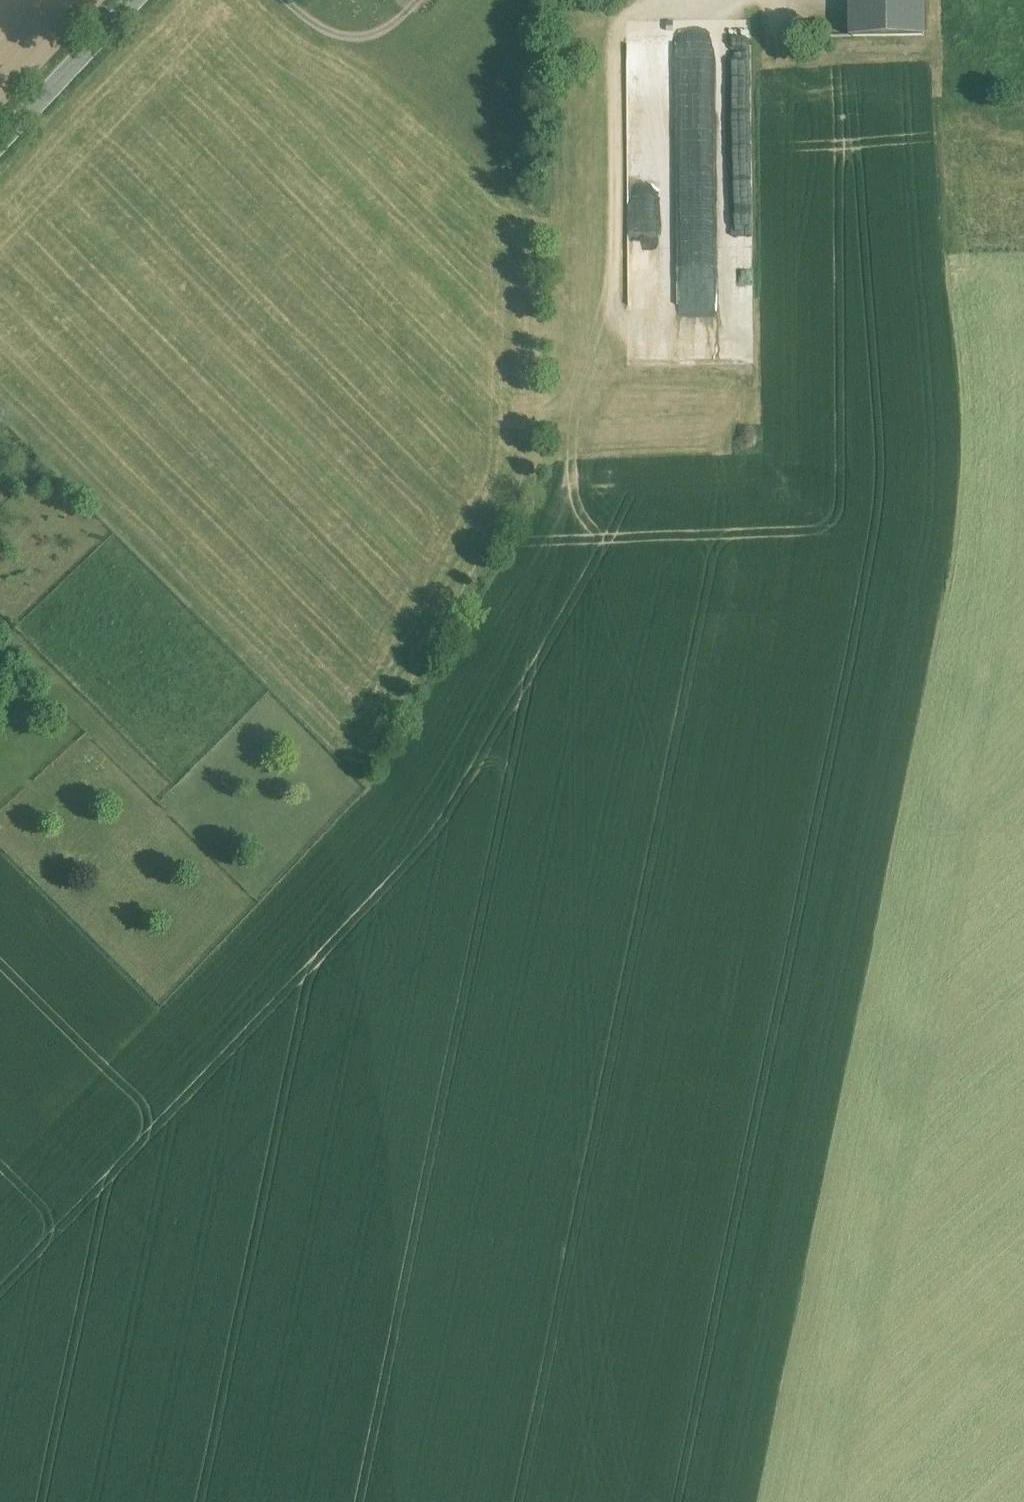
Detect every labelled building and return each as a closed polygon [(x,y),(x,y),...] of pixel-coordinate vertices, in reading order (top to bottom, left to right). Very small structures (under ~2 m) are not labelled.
[(853,37),(925,36),(924,0),(852,0),(853,37)] [(747,327),(748,316),(732,315),(731,327),(747,327)]
